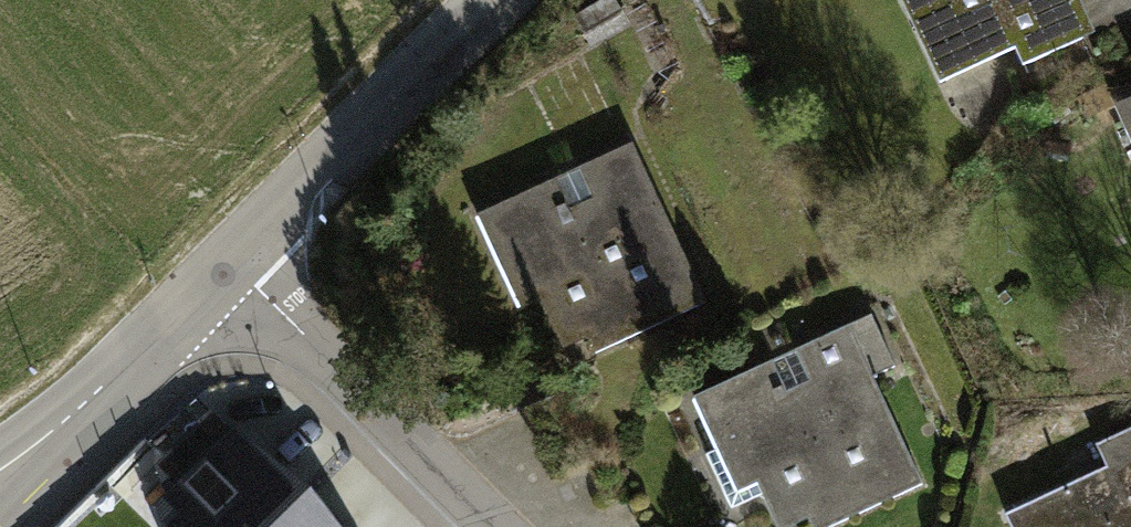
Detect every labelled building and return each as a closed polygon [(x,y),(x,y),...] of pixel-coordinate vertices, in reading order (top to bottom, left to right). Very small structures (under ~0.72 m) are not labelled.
[(937,87),(1013,52),(1021,70),(1084,41),(1065,0),(897,0),(937,87)] [(1113,110),(1130,148),(1130,101),(1113,110)] [(631,146),(481,212),(507,270),(533,258),(562,322),(580,314),(595,348),(700,302),(631,146)] [(696,396),(720,448),(704,455),(729,511),(774,491),(780,505),(801,495),(815,526),(830,526),(920,486),(870,379),(894,368),(870,317),(696,396)] [(155,468),(174,487),(158,503),(165,526),(274,526),(301,501),(213,412),(155,468)] [(1012,512),(1019,526),(1130,526),(1130,429),(1093,446),(1104,469),(1012,512)] [(301,501),(274,526),(326,526),(301,501)]
